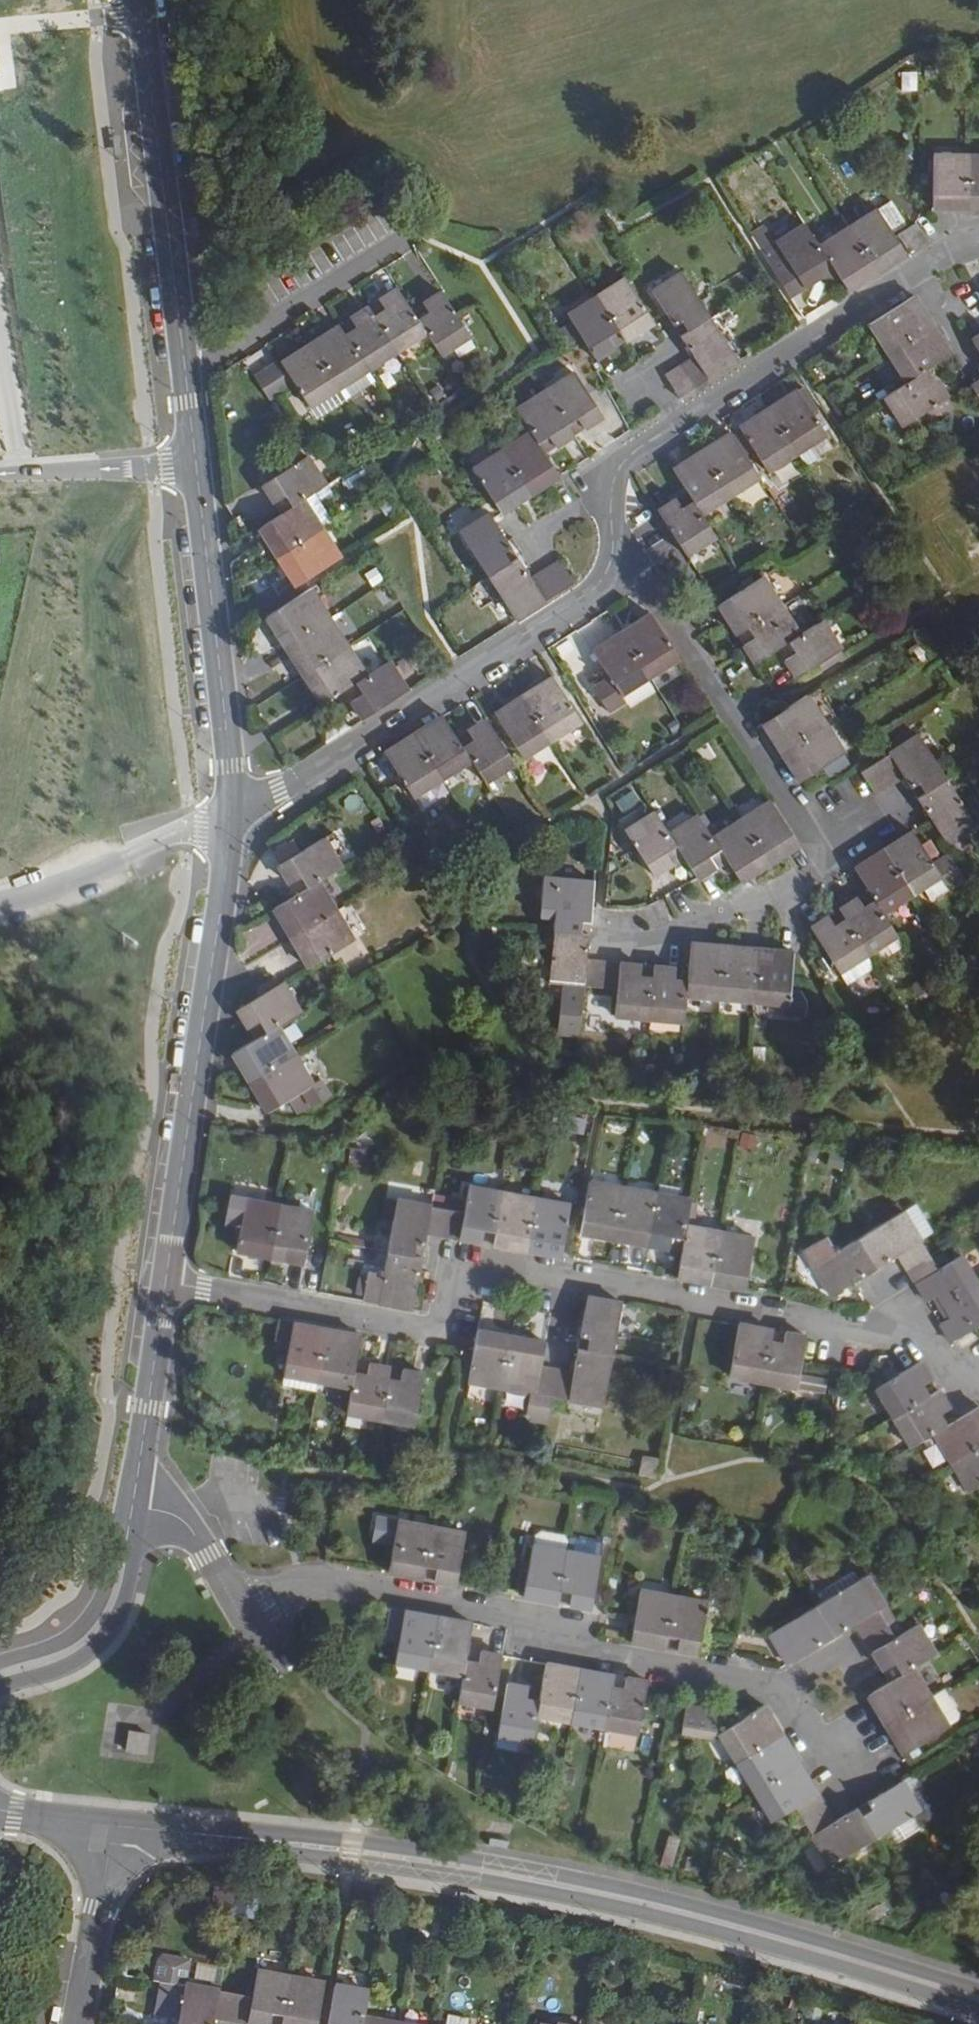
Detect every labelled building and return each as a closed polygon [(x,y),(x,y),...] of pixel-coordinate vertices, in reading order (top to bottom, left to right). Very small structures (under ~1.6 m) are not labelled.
[(901,71),(902,92),(919,91),(917,70),(901,71)] [(935,156),(935,208),(978,209),(978,156),(935,156)] [(830,261),(840,278),(848,290),(906,253),(903,249),(908,247),(910,251),(927,240),(916,222),(908,227),(891,201),(819,246),(806,225),(776,243),(805,287),(823,275),(819,268),(830,261)] [(829,285),(840,278),(830,261),(819,268),(823,275),(829,285)] [(688,331),(682,336),(695,358),(666,376),(680,398),(738,360),(682,274),(653,292),(674,325),(681,321),(688,331)] [(619,331),(626,341),(655,323),(626,277),(569,315),(597,359),(615,348),(608,337),(619,331)] [(420,322),(397,289),(381,300),(387,309),(375,316),(400,354),(428,335),(420,322)] [(420,322),(428,335),(441,356),(470,337),(442,292),(423,304),(430,315),(420,322)] [(952,354),(915,297),(871,325),(907,382),(886,397),(905,426),(948,399),(935,379),(930,382),(924,372),(952,354)] [(375,316),(368,306),(351,317),(358,328),(346,335),(372,372),(400,354),(375,316)] [(674,325),(682,336),(688,331),(681,321),(674,325)] [(346,335),(339,325),(309,344),(340,391),(372,372),(346,335)] [(615,348),(626,341),(619,331),(608,337),(615,348)] [(309,344),(282,363),(296,384),(312,410),(340,391),(309,344)] [(272,400),(296,384),(282,363),(257,379),(272,400)] [(602,419),(573,374),(546,390),(567,426),(579,418),(586,429),(602,419)] [(970,386),(978,400),(978,380),(970,386)] [(737,439),(757,472),(765,467),(769,472),(797,454),(811,444),(826,435),(813,414),(818,411),(804,388),(741,428),(745,434),(737,439)] [(546,390),(516,409),(532,434),(539,445),(550,438),(558,448),(574,438),(567,426),(546,390)] [(684,509),(677,499),(659,511),(688,555),(717,537),(703,514),(760,477),(757,472),(737,439),(733,433),(675,471),(689,492),(695,502),(684,509)] [(539,445),(532,434),(505,450),(532,495),(560,478),(539,445)] [(371,443),(358,452),(364,461),(377,452),(371,443)] [(811,444),(797,454),(806,466),(820,458),(811,444)] [(532,495),(505,450),(474,469),(502,513),(532,495)] [(328,485),(309,457),(261,486),(274,505),(288,496),(293,507),(328,485)] [(689,492),(677,499),(684,509),(695,502),(689,492)] [(293,507),(283,515),(261,529),(279,557),(324,529),(305,500),(293,507)] [(517,560),(489,514),(459,530),(490,578),(517,560)] [(279,557),(296,585),(341,556),(324,529),(279,557)] [(490,578),(517,620),(575,582),(561,561),(531,580),(517,560),(490,578)] [(834,655),(842,651),(823,621),(801,635),(764,577),(720,606),(738,635),(748,628),(755,639),(745,646),(756,664),(783,646),(789,643),(796,653),(791,657),(785,660),(797,679),(817,667),(822,674),(839,663),(834,655)] [(331,618),(312,590),(268,618),(284,645),(331,618)] [(679,659),(652,615),(594,652),(612,681),(596,692),(609,713),(626,702),(622,696),(679,659)] [(284,645),(302,674),(349,646),(331,618),(284,645)] [(789,643),(783,646),(791,657),(796,653),(789,643)] [(302,674),(322,705),(356,684),(369,676),(349,646),(302,674)] [(847,658),(842,651),(834,655),(839,663),(847,658)] [(351,702),(363,719),(409,690),(391,663),(369,676),(356,684),(363,694),(351,702)] [(554,678),(495,716),(523,760),(582,723),(554,678)] [(844,754),(808,696),(764,724),(800,782),(844,754)] [(419,741),(389,760),(414,798),(471,761),(485,783),(515,765),(486,721),(469,731),(476,743),(465,750),(444,717),(415,735),(419,741)] [(927,793),(918,799),(947,843),(976,825),(920,736),(862,772),(877,796),(905,778),(912,789),(921,783),(927,793)] [(912,789),(918,799),(927,793),(921,783),(912,789)] [(771,801),(720,835),(713,839),(698,816),(670,834),(655,812),(626,831),(655,876),(673,864),(666,853),(677,846),(688,863),(699,880),(717,868),(710,857),(721,850),(728,861),(742,883),(800,846),(771,801)] [(713,839),(720,835),(705,812),(698,816),(713,839)] [(833,925),(830,921),(828,919),(812,928),(840,973),(898,936),(883,914),(925,887),(941,877),(950,890),(965,879),(948,854),(933,864),(913,833),(856,870),(871,894),(874,899),(862,905),(860,901),(858,899),(840,911),(842,913),(844,917),(833,925)] [(273,910),(308,969),(338,951),(346,963),(362,953),(320,882),(343,869),(325,839),(280,866),(292,885),(304,878),(310,888),(273,910)] [(666,853),(673,864),(677,870),(688,863),(677,846),(666,853)] [(717,868),(728,861),(721,850),(710,857),(717,868)] [(941,877),(925,887),(933,901),(950,890),(941,877)] [(581,922),(591,923),(595,883),(546,878),(543,917),(555,918),(550,984),(619,990),(616,1017),(684,1023),(687,997),(781,1005),(781,1016),(803,1018),(804,1003),(801,995),(791,993),(794,953),(771,951),(770,963),(759,962),(760,950),(692,944),(688,984),(676,983),(677,970),(654,967),(653,981),(641,979),(641,967),(587,962),(590,935),(580,934),(581,922)] [(871,894),(860,901),(862,905),(874,899),(871,894)] [(842,913),(830,921),(833,925),(844,917),(842,913)] [(590,935),(591,923),(581,922),(580,934),(590,935)] [(770,963),(771,951),(760,950),(759,962),(770,963)] [(654,967),(641,967),(641,979),(653,981),(654,967)] [(265,1035),(255,1041),(234,1053),(269,1112),(314,1085),(279,1026),(301,1012),(284,983),(238,1010),(249,1030),(259,1024),(265,1035)] [(249,1030),(255,1041),(265,1035),(259,1024),(249,1030)] [(686,1236),(688,1226),(692,1200),(591,1181),(581,1233),(669,1249),(672,1234),(686,1236)] [(465,1213),(433,1207),(385,1199),(382,1217),(394,1220),(384,1274),(382,1283),(367,1280),(363,1301),(413,1309),(423,1258),(416,1256),(418,1243),(426,1244),(428,1233),(430,1233),(479,1242),(482,1227),(495,1229),(493,1244),(562,1257),(571,1205),(469,1188),(467,1202),(465,1213)] [(435,1196),(433,1207),(465,1213),(467,1202),(435,1196)] [(270,1256),(305,1263),(314,1212),(246,1199),(230,1197),(225,1224),(241,1227),(237,1251),(270,1256)] [(916,1205),(903,1212),(922,1242),(934,1234),(916,1205)] [(903,1212),(837,1252),(812,1267),(831,1296),(855,1282),(899,1254),(927,1300),(932,1298),(939,1294),(946,1305),(953,1318),(947,1322),(942,1325),(952,1342),(956,1339),(978,1325),(978,1286),(961,1257),(939,1270),(922,1242),(903,1212)] [(755,1239),(688,1226),(686,1236),(683,1252),(678,1277),(746,1289),(755,1239)] [(479,1242),(493,1244),(495,1229),(482,1227),(479,1242)] [(683,1252),(686,1236),(672,1234),(669,1249),(683,1252)] [(828,1237),(803,1251),(812,1267),(837,1252),(828,1237)] [(616,1260),(643,1265),(647,1247),(619,1242),(616,1260)] [(423,1258),(426,1244),(418,1243),(416,1256),(423,1258)] [(382,1283),(384,1274),(369,1271),(367,1280),(382,1283)] [(939,1294),(932,1298),(939,1309),(946,1305),(939,1294)] [(527,1339),(512,1337),(478,1331),(469,1383),(536,1395),(537,1393),(569,1399),(569,1401),(604,1406),(622,1303),(588,1297),(581,1336),(587,1337),(585,1350),(578,1349),(576,1361),(574,1373),(571,1373),(541,1368),(545,1343),(527,1339)] [(946,1305),(939,1309),(947,1322),(953,1318),(946,1305)] [(376,1379),(378,1366),(356,1362),(362,1335),(278,1320),(274,1346),(288,1349),(283,1376),(285,1377),(317,1382),(352,1388),(348,1414),(415,1427),(425,1374),(402,1370),(400,1384),(388,1381),(376,1379)] [(770,1346),(773,1330),(739,1323),(729,1376),(796,1388),(807,1336),(789,1333),(786,1348),(770,1346)] [(789,1333),(773,1330),(770,1346),(786,1348),(789,1333)] [(516,1331),(512,1337),(527,1339),(525,1333),(516,1331)] [(580,1342),(578,1349),(585,1350),(587,1337),(581,1336),(580,1342)] [(877,1389),(912,1448),(934,1434),(970,1493),(978,1488),(978,1407),(946,1427),(938,1414),(949,1408),(939,1391),(928,1398),(920,1385),(931,1379),(921,1362),(877,1389)] [(390,1369),(378,1366),(376,1379),(388,1381),(390,1369)] [(824,1395),(828,1378),(804,1372),(800,1390),(824,1395)] [(317,1382),(285,1377),(283,1389),(315,1394),(317,1382)] [(660,1462),(643,1459),(640,1476),(657,1480),(660,1462)] [(375,1513),(371,1542),(391,1545),(396,1516),(375,1513)] [(437,1568),(435,1581),(457,1585),(465,1532),(398,1520),(388,1573),(423,1579),(425,1566),(437,1568)] [(537,1536),(535,1546),(567,1552),(569,1542),(565,1536),(542,1532),(537,1536)] [(572,1592),(569,1605),(591,1609),(601,1558),(567,1552),(534,1546),(524,1597),(557,1603),(560,1590),(572,1592)] [(423,1579),(435,1581),(437,1568),(425,1566),(423,1579)] [(949,1725),(932,1697),(915,1669),(914,1668),(927,1661),(937,1655),(918,1624),(896,1638),(878,1609),(888,1602),(871,1574),(770,1634),(789,1664),(834,1638),(832,1635),(842,1629),(845,1631),(856,1625),(884,1672),(896,1665),(902,1675),(891,1682),(867,1695),(904,1754),(950,1726),(949,1725)] [(557,1603),(569,1605),(572,1592),(560,1590),(557,1603)] [(710,1603),(640,1590),(632,1643),(700,1655),(710,1603)] [(475,1651),(476,1646),(469,1645),(473,1624),(390,1608),(386,1639),(401,1642),(400,1648),(397,1664),(464,1676),(459,1700),(493,1707),(503,1656),(482,1653),(475,1651)] [(401,1642),(386,1639),(384,1645),(400,1648),(401,1642)] [(915,1669),(932,1697),(945,1690),(927,1662),(927,1661),(914,1668),(915,1669)] [(611,1690),(613,1684),(614,1676),(547,1664),(539,1703),(524,1701),(526,1686),(508,1683),(499,1735),(533,1741),(539,1714),(639,1733),(648,1682),(629,1678),(627,1687),(626,1693),(611,1690)] [(896,1665),(884,1672),(891,1682),(902,1675),(896,1665)] [(627,1687),(613,1684),(611,1690),(626,1693),(627,1687)] [(945,1690),(932,1697),(949,1725),(959,1719),(960,1714),(945,1690)] [(710,1740),(719,1733),(724,1710),(687,1704),(681,1735),(710,1740)] [(765,1705),(719,1733),(773,1822),(796,1808),(831,1866),(922,1812),(903,1782),(870,1802),(871,1804),(860,1812),(858,1808),(835,1822),(765,1705)] [(148,1734),(129,1731),(125,1752),(145,1754),(148,1734)] [(662,1866),(672,1868),(677,1840),(667,1838),(662,1866)] [(187,1985),(190,1956),(158,1952),(155,1981),(187,1985)] [(284,2023),(318,2023),(325,1984),(258,1972),(253,1999),(186,1986),(166,1983),(160,2016),(180,2019),(180,2023),(215,2023),(216,2017),(254,2023),(271,2023),(272,2016),(285,2019),(284,2023)] [(365,2018),(369,1992),(335,1986),(328,2023),(398,2023),(365,2018)] [(447,2023),(468,2023),(469,2019),(449,2015),(447,2023)]
